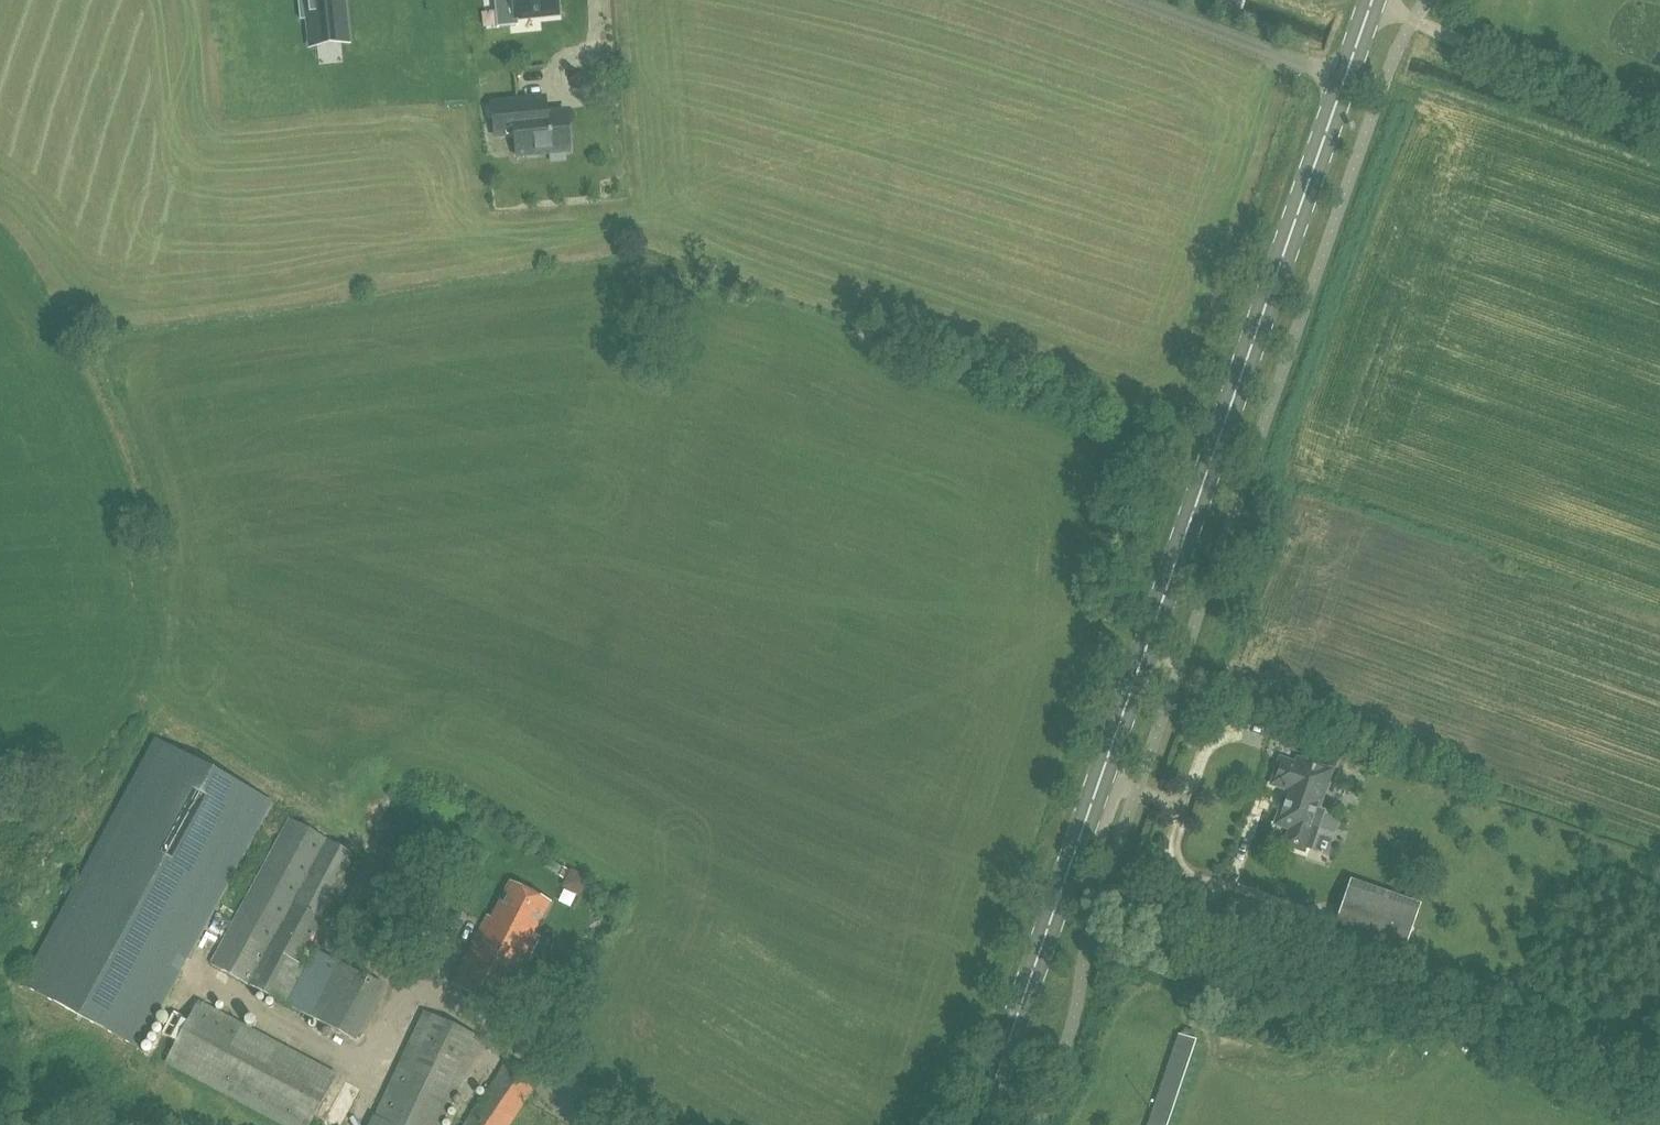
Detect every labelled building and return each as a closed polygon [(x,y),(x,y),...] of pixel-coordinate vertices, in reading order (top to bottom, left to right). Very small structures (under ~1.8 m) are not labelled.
[(297,39),(334,35),(330,0),(293,0),(297,39)] [(519,18),(556,14),(555,0),(518,0),(519,18)] [(515,134),(517,155),(570,150),(566,115),(539,118),(538,113),(518,115),(517,100),(492,102),(495,136),(515,134)] [(268,800),(153,739),(23,985),(138,1045),(268,800)] [(1318,807),(1331,770),(1298,759),(1296,764),(1281,758),(1272,783),(1288,789),(1276,823),(1291,828),(1284,847),(1302,853),(1304,848),(1312,851),(1326,810),(1318,807)] [(308,962),(343,877),(323,869),(336,836),(311,826),(297,861),(292,858),(258,941),(247,936),(241,951),(230,946),(224,960),(239,966),(236,972),(272,987),(270,991),(302,1004),(318,966),(308,962)] [(589,878),(571,869),(562,887),(580,896),(589,878)] [(1420,902),(1352,878),(1324,957),(1392,981),(1420,902)] [(473,943),(452,984),(520,1015),(529,996),(515,990),(540,934),(536,932),(550,901),(509,882),(492,919),(486,917),(473,943)] [(368,1042),(393,983),(371,974),(359,1002),(342,995),(339,1000),(336,999),(332,1009),(347,1015),(341,1031),(368,1042)] [(288,1124),(310,1124),(337,1074),(199,1001),(167,1061),(288,1124)] [(483,1038),(424,1010),(423,1010),(374,1115),(378,1117),(394,1124),(441,1124),(483,1038)] [(1148,1124),(1167,1124),(1195,1041),(1178,1035),(1148,1124)] [(492,1124),(522,1124),(546,1079),(523,1067),(492,1124)] [(336,1124),(356,1124),(370,1090),(353,1083),(336,1124)]
